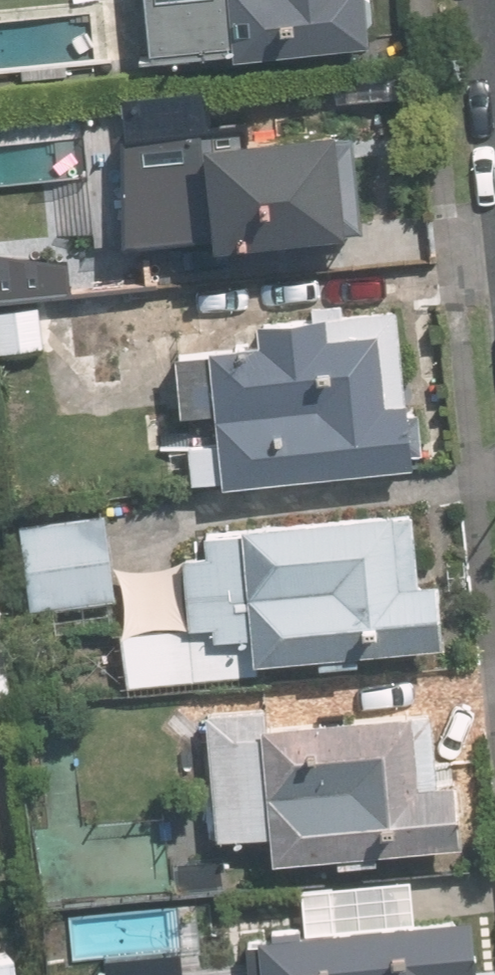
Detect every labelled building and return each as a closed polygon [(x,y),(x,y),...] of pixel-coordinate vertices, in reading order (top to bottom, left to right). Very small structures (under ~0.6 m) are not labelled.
[(381,36),(378,0),(157,0),(163,59),(381,36)] [(131,148),(130,251),(207,242),(210,256),(346,244),(346,237),(361,236),(351,142),(243,150),(243,132),(131,148)] [(71,294),(69,267),(0,257),(0,301),(71,294)] [(235,478),(426,458),(409,300),(268,315),(270,339),(185,348),(191,406),(227,402),(235,478)] [(50,343),(46,301),(0,306),(0,321),(3,347),(50,343)] [(260,650),(452,630),(446,565),(426,567),(418,496),(210,518),(213,542),(189,545),(197,616),(128,623),(134,681),(262,667),(260,650)] [(33,599),(118,590),(109,508),(24,517),(33,599)] [(9,687),(0,613),(0,688),(9,687)] [(280,826),(282,848),(473,830),(467,766),(443,769),(436,696),(273,711),(272,698),(212,704),(224,832),(280,826)] [(251,946),(254,974),(476,974),(472,926),(251,946)] [(16,940),(0,942),(0,974),(20,974),(16,940)] [(175,956),(97,963),(98,974),(177,974),(175,956)]
